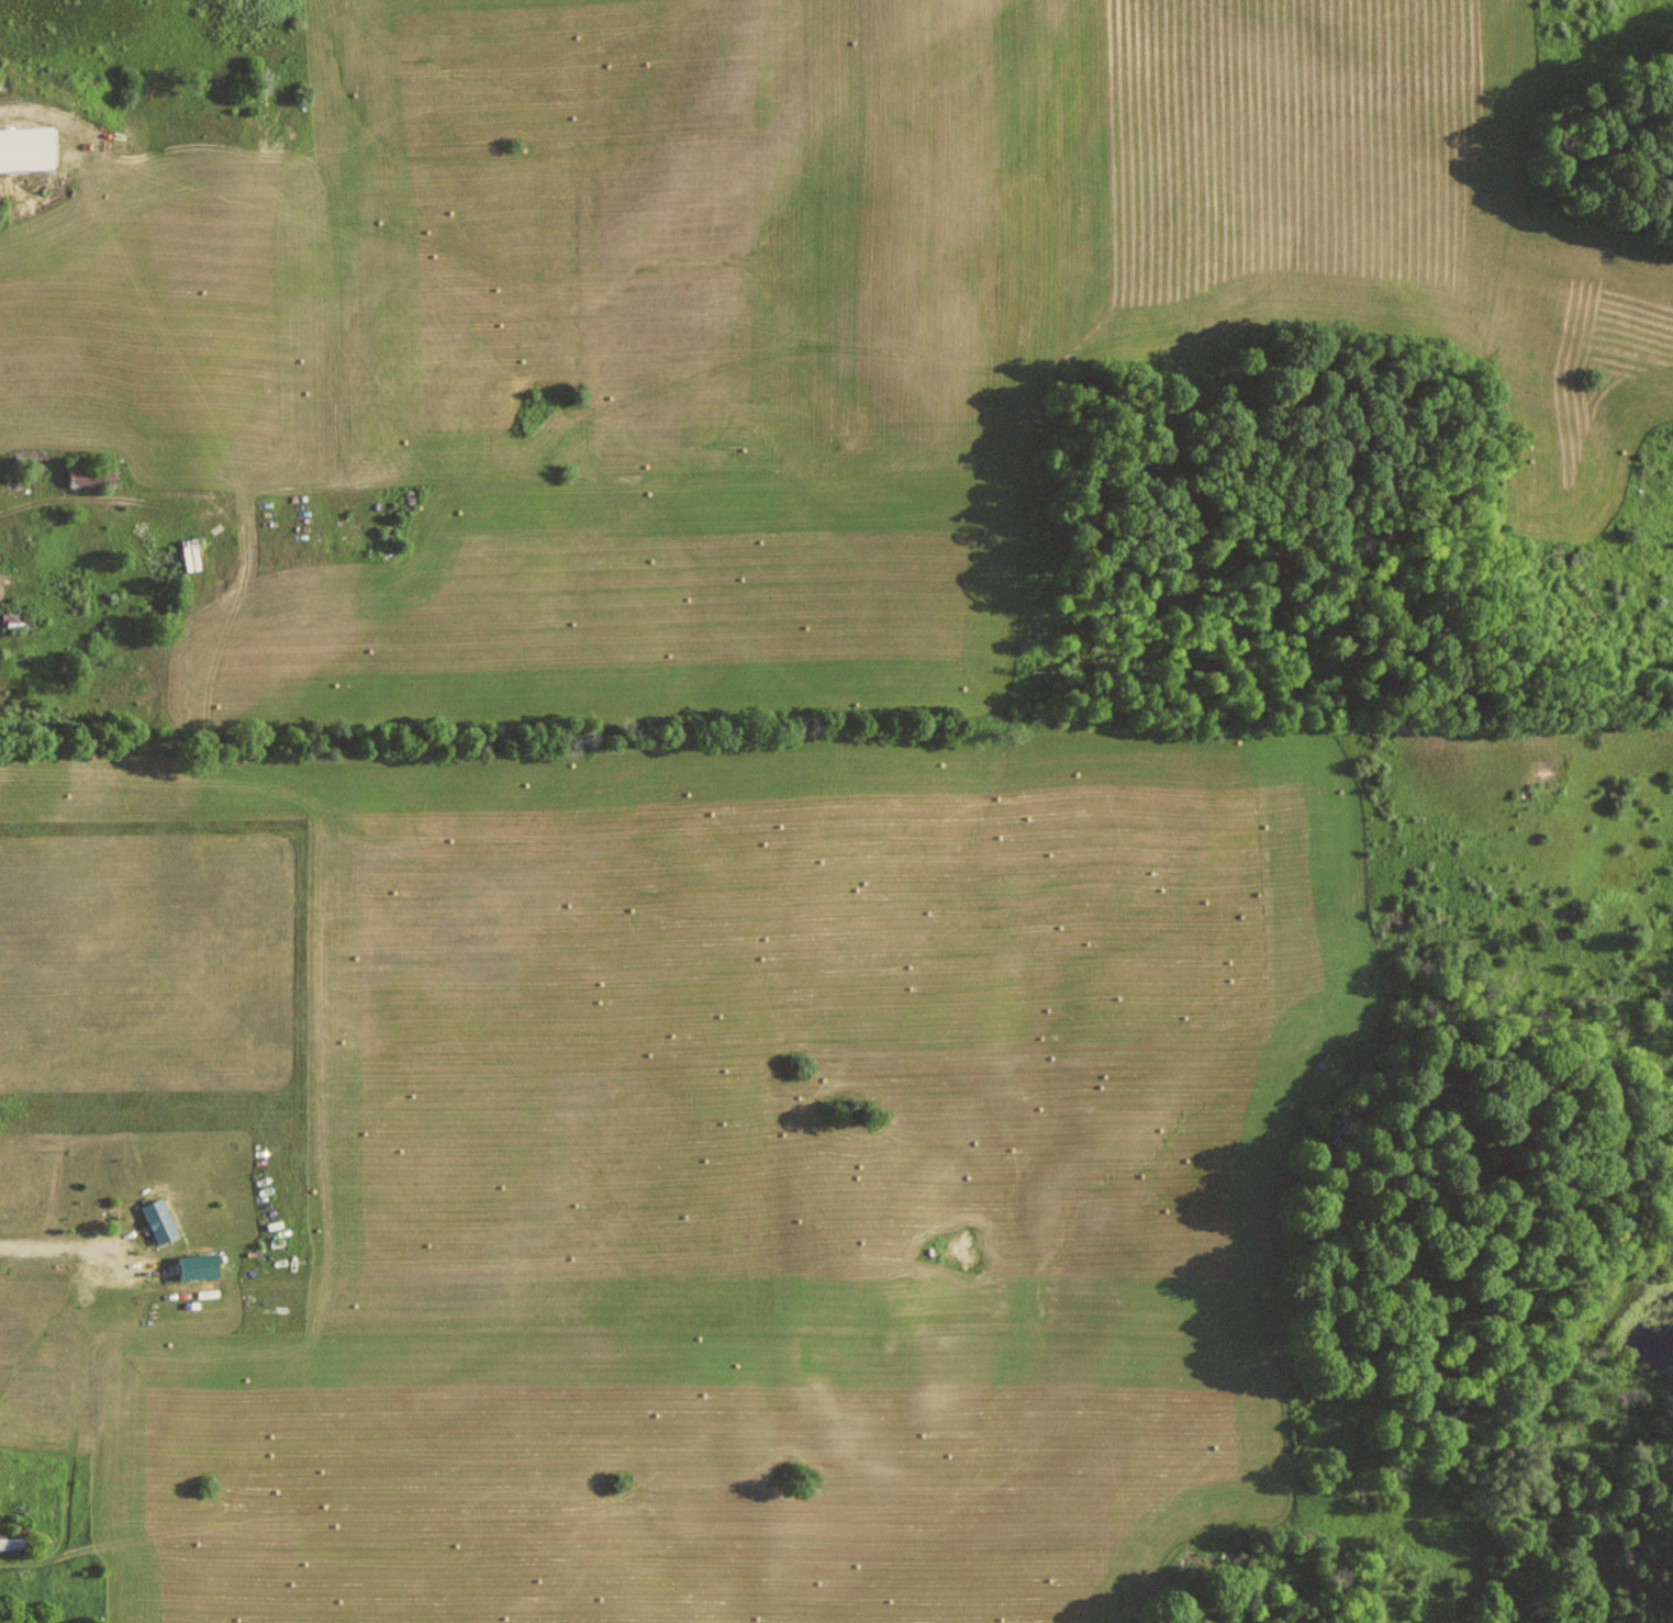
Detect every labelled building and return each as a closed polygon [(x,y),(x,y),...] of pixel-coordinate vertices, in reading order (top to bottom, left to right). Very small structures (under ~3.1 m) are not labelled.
[(61,170),(60,127),(0,128),(0,171),(61,170)] [(120,488),(120,467),(71,467),(71,488),(120,488)] [(187,573),(205,570),(200,537),(181,540),(187,573)] [(143,1207),(162,1245),(184,1235),(165,1196),(143,1207)] [(0,1528),(0,1550),(38,1549),(38,1528),(0,1528)]
